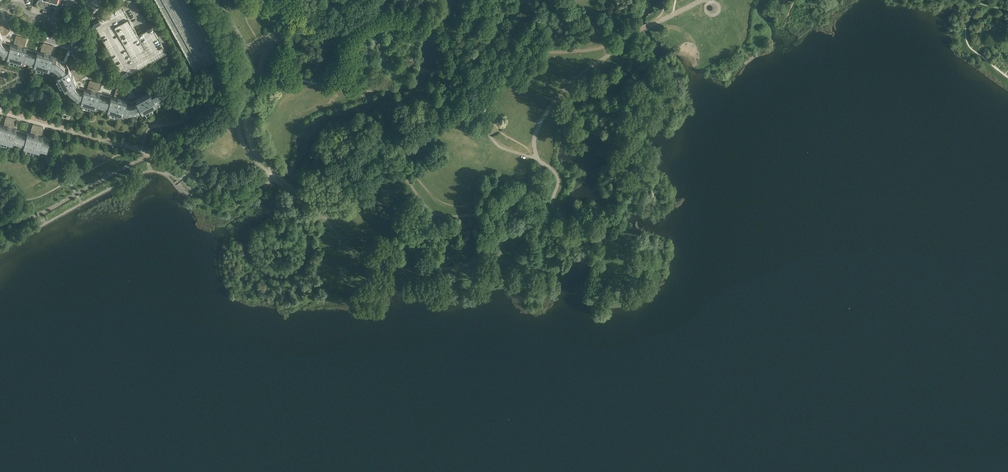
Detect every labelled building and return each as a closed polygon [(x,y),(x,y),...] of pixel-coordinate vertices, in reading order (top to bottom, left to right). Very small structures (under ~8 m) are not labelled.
[(46,1),(44,0),(39,0),(37,1),(37,2),(37,3),(37,4),(37,5),(38,6),(38,7),(39,7),(40,7),(49,10),(51,6),(55,8),(54,11),(55,12),(54,13),(56,13),(57,12),(58,12),(58,10),(59,10),(59,9),(61,0),(47,0),(46,1)] [(717,9),(717,8),(717,7),(717,6),(716,6),(716,5),(715,5),(715,4),(714,4),(713,4),(712,4),(711,4),(711,5),(710,5),(709,5),(709,6),(709,7),(708,7),(708,8),(708,9),(709,10),(709,11),(710,11),(710,12),(711,12),(712,13),(713,13),(714,13),(714,12),(715,12),(716,12),(716,11),(717,10),(717,9)] [(167,53),(152,27),(145,31),(138,34),(131,22),(129,19),(122,6),(93,22),(94,23),(93,23),(95,26),(121,73),(120,73),(122,76),(123,76),(123,77),(167,53)] [(5,21),(4,22),(0,24),(0,32),(2,35),(3,35),(9,32),(10,30),(5,21)] [(3,54),(7,56),(6,58),(22,63),(23,60),(29,62),(33,50),(24,47),(14,44),(7,42),(5,41),(2,35),(0,32),(0,52),(3,54)] [(25,46),(27,39),(26,38),(17,35),(16,36),(14,43),(14,44),(24,47),(25,46)] [(78,86),(75,80),(77,80),(83,77),(84,75),(79,66),(77,67),(71,70),(70,71),(66,64),(65,63),(57,57),(51,55),(52,54),(54,47),(53,45),(44,43),(42,44),(41,50),(41,52),(33,50),(29,62),(33,63),(33,66),(49,71),(50,68),(53,69),(55,71),(56,72),(57,74),(55,75),(63,90),(65,89),(67,92),(74,98),(76,99),(80,101),(80,103),(96,108),(96,105),(103,107),(107,95),(97,92),(98,91),(100,84),(100,83),(90,80),(89,81),(87,88),(88,89),(80,87),(78,86)] [(143,113),(155,107),(158,105),(157,103),(163,99),(157,88),(150,92),(148,93),(148,91),(145,85),(143,84),(135,89),(135,91),(138,97),(139,98),(133,101),(130,102),(124,100),(125,99),(127,92),(127,90),(117,88),(116,89),(114,95),(114,97),(107,95),(103,107),(107,108),(106,111),(122,116),(123,113),(127,114),(133,113),(138,113),(142,111),(143,113)] [(23,131),(20,131),(14,128),(15,127),(17,121),(17,119),(7,116),(6,117),(4,124),(4,125),(0,124),(0,141),(12,144),(13,141),(19,143),(23,131)] [(47,150),(50,139),(43,137),(41,136),(42,135),(44,128),(43,127),(34,124),(32,125),(31,132),(31,133),(23,131),(19,143),(23,145),(23,147),(39,152),(40,149),(45,151),(45,153),(50,155),(51,151),(47,150)]
